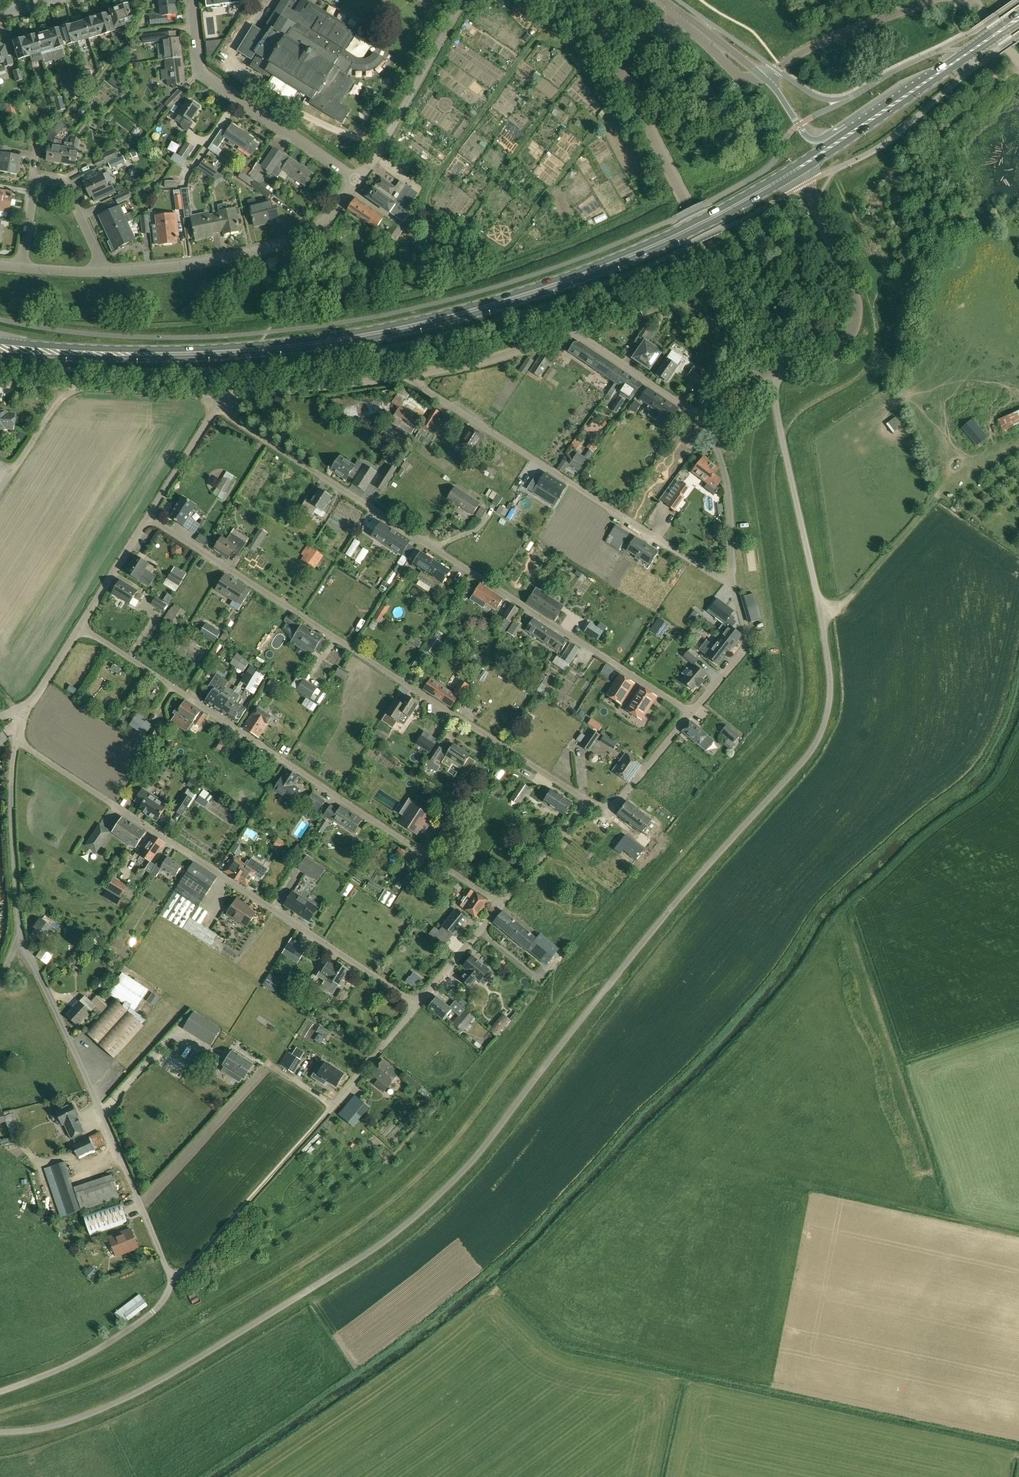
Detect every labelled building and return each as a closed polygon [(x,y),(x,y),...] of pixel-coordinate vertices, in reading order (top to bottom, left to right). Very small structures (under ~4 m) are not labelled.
[(146,14),(148,24),(169,22),(169,15),(177,14),(175,0),(168,0),(160,1),(161,8),(159,8),(160,15),(157,15),(157,13),(146,14)] [(239,51),(251,58),(255,52),(259,55),(252,67),(265,74),(272,79),(268,87),(291,102),(299,90),(313,99),(310,103),(342,123),(350,110),(340,104),(333,100),(343,83),(347,76),(346,75),(350,67),(356,59),(344,51),(350,42),(356,32),(308,2),(308,1),(307,2),(304,0),(300,0),(299,2),(296,0),(284,0),(263,32),(254,27),(239,51)] [(106,14),(103,15),(108,33),(111,32),(115,30),(115,28),(123,26),(123,24),(131,22),(133,21),(134,20),(133,15),(131,14),(129,15),(126,5),(109,10),(110,17),(107,18),(106,14)] [(103,15),(93,18),(97,36),(108,33),(103,15)] [(84,21),(82,21),(87,39),(97,36),(93,18),(89,19),(87,18),(85,19),(84,21)] [(82,21),(72,24),(77,42),(87,39),(82,21)] [(62,27),(55,29),(60,47),(66,45),(68,46),(72,45),(73,43),(74,43),(75,46),(76,48),(78,47),(77,42),(72,24),(67,26),(65,24),(62,25),(62,27)] [(50,31),(46,32),(54,60),(63,58),(60,47),(55,29),(54,29),(51,29),(50,31)] [(176,31),(142,35),(143,43),(163,41),(165,58),(181,57),(179,38),(177,39),(176,31)] [(46,32),(35,35),(40,53),(43,64),(54,60),(46,32)] [(28,37),(23,39),(29,56),(40,53),(35,35),(34,35),(32,34),(29,35),(28,37)] [(13,42),(12,42),(17,59),(29,56),(23,39),(19,40),(17,39),(14,40),(13,42)] [(12,65),(9,57),(7,58),(3,47),(0,48),(0,68),(12,65)] [(219,48),(207,49),(208,56),(214,56),(219,48)] [(167,70),(160,71),(161,80),(168,79),(168,85),(172,84),(173,89),(181,88),(181,87),(181,83),(184,83),(181,57),(165,58),(167,70)] [(12,71),(15,82),(22,80),(18,69),(12,71)] [(343,83),(333,100),(340,104),(343,99),(343,100),(350,88),(354,81),(347,76),(343,83)] [(109,83),(119,90),(123,85),(113,78),(109,83)] [(83,88),(79,85),(73,93),(76,95),(77,96),(78,96),(81,91),(83,88)] [(177,91),(164,105),(170,110),(182,97),(177,91)] [(54,99),(57,111),(66,109),(62,97),(54,99)] [(188,100),(179,114),(175,120),(181,124),(185,118),(190,121),(199,107),(188,100)] [(5,104),(7,111),(6,111),(8,118),(17,115),(13,102),(5,104)] [(59,121),(52,130),(58,135),(65,126),(59,121)] [(232,125),(226,133),(224,136),(225,137),(253,155),(259,145),(253,141),(254,139),(232,125)] [(131,133),(135,136),(140,130),(136,127),(131,133)] [(224,136),(226,133),(221,130),(208,148),(218,155),(222,150),(218,147),(225,137),(224,136)] [(63,147),(61,163),(76,166),(79,150),(77,150),(79,140),(71,138),(69,148),(63,147)] [(50,145),(47,161),(61,163),(63,147),(61,147),(62,141),(57,140),(51,139),(50,145)] [(186,142),(178,154),(186,160),(195,147),(186,142)] [(17,174),(20,156),(6,154),(8,146),(0,145),(0,171),(17,174)] [(113,148),(102,153),(103,156),(106,163),(108,162),(118,158),(113,148)] [(262,166),(261,167),(262,168),(278,178),(279,176),(283,170),(288,173),(285,177),(287,178),(292,181),(294,179),(306,187),(310,180),(308,178),(312,173),(290,158),(274,148),(262,166)] [(118,158),(108,162),(111,169),(123,163),(126,162),(123,155),(118,158)] [(198,168),(213,178),(217,172),(202,162),(198,168)] [(241,171),(242,171),(246,174),(250,169),(245,164),(240,170),(241,171)] [(262,184),(265,181),(267,178),(259,172),(253,168),(248,175),(262,185),(262,184)] [(223,170),(220,174),(226,178),(229,173),(223,170)] [(99,175),(84,182),(90,196),(92,195),(95,201),(116,192),(113,185),(109,187),(107,182),(112,180),(108,171),(103,174),(102,172),(98,173),(99,175)] [(242,171),(238,177),(268,198),(272,192),(261,185),(248,176),(246,174),(242,171)] [(411,210),(408,208),(418,193),(400,180),(395,187),(381,177),(380,179),(381,180),(378,184),(377,183),(376,184),(376,185),(373,189),(373,188),(367,197),(403,222),(411,210)] [(40,201),(50,201),(51,186),(41,185),(40,201)] [(189,188),(181,189),(181,195),(183,209),(191,208),(189,188)] [(114,197),(117,204),(131,197),(128,190),(114,197)] [(8,212),(11,193),(0,191),(0,211),(8,212)] [(181,195),(174,196),(176,210),(183,209),(181,195)] [(249,202),(255,226),(271,222),(271,223),(280,221),(276,206),(272,207),(270,199),(255,203),(254,200),(249,202)] [(348,210),(376,228),(384,216),(357,199),(348,210)] [(132,212),(124,215),(120,206),(99,216),(106,232),(128,223),(135,219),(132,212)] [(219,213),(214,214),(217,232),(223,231),(223,234),(240,231),(235,208),(219,211),(219,213)] [(217,232),(214,214),(209,215),(208,213),(191,216),(196,239),(213,236),(212,233),(217,232)] [(140,215),(142,234),(150,233),(148,214),(140,215)] [(157,228),(152,228),(154,244),(177,242),(176,225),(178,225),(177,214),(156,216),(157,228)] [(128,223),(106,232),(110,240),(107,242),(112,253),(119,249),(118,247),(135,239),(128,223)] [(386,235),(395,241),(403,230),(393,223),(386,235)] [(318,264),(325,267),(331,257),(325,253),(318,264)] [(657,296),(638,303),(643,314),(661,307),(657,296)] [(635,341),(642,346),(645,341),(648,343),(656,332),(646,325),(638,337),(635,341)] [(645,341),(642,346),(633,358),(649,369),(661,352),(648,343),(645,341)] [(634,396),(635,395),(642,384),(579,342),(574,343),(568,352),(634,396)] [(540,354),(530,371),(539,377),(549,360),(540,354)] [(520,370),(525,374),(533,361),(528,358),(520,370)] [(656,373),(667,381),(677,367),(666,359),(656,373)] [(692,376),(703,385),(709,376),(698,368),(692,376)] [(400,387),(391,401),(398,406),(399,405),(401,406),(402,405),(409,393),(410,392),(400,387)] [(671,419),(677,411),(679,409),(648,388),(640,399),(671,420),(671,419)] [(409,393),(402,405),(421,416),(428,405),(409,393)] [(343,397),(344,419),(388,417),(388,408),(389,408),(388,401),(386,401),(386,395),(343,397)] [(611,410),(616,413),(625,400),(620,397),(611,410)] [(640,405),(635,402),(630,409),(635,412),(640,405)] [(398,406),(389,421),(409,434),(421,416),(402,405),(401,406),(399,405),(398,406)] [(435,409),(423,427),(429,431),(431,427),(438,431),(442,425),(435,420),(440,412),(435,409)] [(1003,431),(1018,424),(1018,410),(998,420),(1003,431)] [(0,432),(1,427),(6,427),(6,428),(13,429),(14,414),(6,414),(6,411),(0,411),(0,432)] [(677,411),(671,419),(678,424),(685,416),(677,411)] [(961,428),(977,446),(987,437),(972,419),(961,428)] [(889,427),(893,433),(902,426),(898,420),(889,427)] [(670,433),(675,436),(682,428),(677,424),(670,433)] [(459,442),(474,452),(484,436),(470,427),(459,442)] [(576,437),(571,445),(576,448),(581,440),(576,437)] [(346,479),(349,474),(355,478),(361,470),(340,457),(332,470),(346,479)] [(573,458),(568,466),(577,471),(582,464),(573,458)] [(704,458),(693,472),(708,483),(705,487),(715,494),(719,488),(716,486),(721,480),(714,475),(718,468),(704,458)] [(402,467),(406,470),(410,465),(406,461),(402,467)] [(365,464),(361,470),(355,478),(352,483),(365,492),(377,472),(365,464)] [(375,486),(383,491),(396,469),(389,465),(375,486)] [(406,470),(402,467),(397,474),(401,477),(406,470)] [(540,481),(535,477),(527,489),(533,493),(537,486),(558,499),(566,487),(545,473),(540,481)] [(217,488),(225,493),(231,481),(223,477),(217,488)] [(663,501),(668,505),(667,506),(675,511),(685,497),(683,496),(689,487),(683,483),(682,484),(674,479),(667,488),(670,490),(663,501)] [(448,499),(473,515),(480,503),(456,487),(448,499)] [(313,515),(317,507),(326,513),(330,506),(326,504),(331,496),(320,489),(311,503),(306,499),(300,509),(305,513),(306,511),(313,515)] [(489,498),(494,500),(492,503),(497,506),(503,498),(493,492),(489,498)] [(170,514),(169,517),(183,526),(183,525),(189,516),(196,505),(182,496),(173,510),(171,508),(168,513),(170,514)] [(497,512),(505,516),(513,504),(510,503),(506,508),(500,505),(497,512)] [(475,515),(481,519),(486,511),(481,507),(475,515)] [(189,516),(183,525),(195,534),(201,524),(189,516)] [(381,522),(372,536),(401,555),(409,560),(416,548),(409,544),(410,541),(381,522)] [(605,542),(619,550),(629,533),(616,525),(605,542)] [(259,528),(247,546),(253,550),(259,541),(261,542),(267,533),(259,528)] [(721,539),(727,531),(723,528),(717,536),(721,539)] [(215,548),(216,549),(215,550),(220,553),(220,552),(229,558),(233,551),(238,556),(247,542),(231,532),(226,540),(222,537),(215,548)] [(208,544),(212,538),(204,533),(200,539),(208,544)] [(635,537),(627,550),(637,556),(635,558),(639,561),(641,558),(651,565),(659,552),(635,537)] [(416,548),(409,560),(414,563),(413,565),(422,571),(419,575),(439,588),(451,570),(421,551),(416,548)] [(321,556),(311,549),(306,556),(317,563),(321,556)] [(154,567),(136,556),(126,572),(146,584),(152,574),(151,573),(154,567)] [(400,565),(398,564),(394,570),(395,571),(394,573),(398,575),(404,565),(401,563),(400,565)] [(186,573),(175,566),(168,578),(180,585),(186,573)] [(226,575),(217,589),(232,599),(229,603),(239,609),(250,591),(245,588),(245,587),(226,575)] [(113,593),(130,603),(134,597),(140,601),(143,595),(121,580),(113,593)] [(397,583),(388,597),(394,601),(403,587),(397,583)] [(473,595),(496,610),(503,599),(480,584),(473,595)] [(172,597),(168,594),(164,600),(168,603),(172,597)] [(527,603),(554,621),(554,620),(557,622),(561,621),(563,618),(562,613),(560,612),(560,611),(533,594),(527,603)] [(742,597),(749,623),(761,619),(754,594),(742,597)] [(167,604),(155,597),(152,603),(163,610),(167,604)] [(424,612),(428,603),(419,598),(415,608),(424,612)] [(511,604),(502,617),(509,622),(518,608),(511,604)] [(383,606),(375,619),(381,623),(390,610),(383,606)] [(170,609),(163,620),(170,624),(176,614),(177,613),(170,609)] [(176,614),(170,624),(175,627),(181,617),(176,614)] [(659,618),(655,624),(663,630),(667,623),(659,618)] [(288,619),(285,622),(298,631),(291,642),(311,654),(314,650),(315,650),(321,653),(328,641),(323,637),(302,624),(301,627),(288,619)] [(526,631),(560,652),(567,641),(533,619),(526,631)] [(512,631),(519,635),(525,624),(517,620),(512,631)] [(733,629),(735,626),(726,620),(719,629),(724,633),(720,638),(733,647),(742,635),(733,629)] [(199,634),(214,643),(221,632),(206,622),(199,634)] [(597,641),(603,633),(590,624),(584,632),(597,641)] [(224,642),(229,635),(224,632),(220,639),(224,642)] [(433,655),(442,642),(434,636),(425,649),(433,655)] [(712,645),(705,654),(719,665),(724,658),(733,647),(720,638),(714,646),(712,645)] [(699,649),(705,654),(712,645),(706,640),(699,649)] [(552,663),(565,671),(580,649),(570,643),(561,658),(557,655),(552,663)] [(698,659),(688,650),(683,656),(694,665),(698,659)] [(237,654),(230,664),(239,669),(245,659),(237,654)] [(245,659),(239,669),(244,672),(250,662),(245,659)] [(683,681),(693,690),(697,685),(699,687),(704,681),(702,679),(706,674),(696,666),(683,681)] [(336,677),(337,677),(344,682),(348,675),(341,670),(340,670),(336,677)] [(484,670),(478,679),(482,682),(488,672),(484,670)] [(264,677),(256,671),(253,676),(248,684),(245,689),(254,694),(264,677)] [(242,681),(248,684),(253,676),(247,672),(242,681)] [(606,695),(621,705),(635,684),(620,674),(606,695)] [(154,682),(147,677),(144,682),(151,687),(151,686),(154,682)] [(265,686),(273,692),(280,683),(271,677),(265,686)] [(211,682),(205,692),(211,696),(206,703),(214,707),(226,688),(225,687),(228,682),(221,678),(216,685),(211,682)] [(466,678),(458,689),(465,693),(472,682),(466,678)] [(316,688),(302,679),(296,689),(310,698),(316,688)] [(433,695),(451,707),(458,697),(439,685),(431,679),(424,689),(433,695)] [(154,682),(151,686),(161,693),(164,689),(158,684),(154,682)] [(552,690),(542,684),(538,690),(547,697),(552,690)] [(226,688),(214,707),(222,713),(232,697),(233,694),(235,692),(227,687),(226,688)] [(625,710),(641,720),(656,697),(641,687),(625,710)] [(321,690),(315,700),(320,704),(327,693),(321,690)] [(232,697),(222,713),(228,717),(230,714),(228,713),(231,708),(233,709),(237,702),(236,702),(240,695),(235,692),(233,694),(232,697)] [(387,713),(398,720),(403,712),(410,716),(418,703),(406,695),(401,704),(395,700),(387,713)] [(177,712),(179,714),(176,718),(183,724),(187,719),(193,723),(193,722),(200,726),(207,716),(185,701),(177,712)] [(230,714),(228,717),(234,721),(234,720),(238,722),(246,709),(243,707),(243,706),(237,702),(233,709),(231,708),(228,713),(230,714)] [(243,727),(259,737),(272,717),(257,707),(243,727)] [(130,725),(132,726),(140,731),(145,722),(136,715),(130,725)] [(682,732),(699,746),(708,736),(691,721),(682,732)] [(721,732),(734,742),(739,736),(727,726),(721,732)] [(152,728),(145,739),(144,740),(153,745),(159,732),(152,728)] [(386,736),(377,730),(372,737),(381,743),(386,736)] [(581,746),(589,752),(600,735),(592,730),(581,746)] [(436,745),(422,736),(417,744),(431,753),(436,745)] [(215,748),(223,753),(228,744),(221,739),(215,748)] [(160,754),(164,748),(158,744),(154,750),(160,754)] [(430,760),(427,766),(437,772),(442,763),(450,768),(454,761),(463,767),(464,765),(466,766),(469,767),(471,766),(473,763),(473,760),(472,758),(469,757),(470,755),(454,744),(448,753),(438,745),(429,759),(430,760)] [(710,755),(717,750),(715,745),(707,750),(710,755)] [(613,770),(629,782),(641,765),(625,753),(613,770)] [(589,757),(589,760),(592,763),(595,762),(598,759),(598,756),(597,755),(594,754),(593,754),(590,755),(589,757)] [(287,769),(274,789),(286,797),(287,796),(290,798),(294,792),(291,790),(299,777),(287,769)] [(500,769),(495,776),(500,779),(504,772),(500,769)] [(200,790),(203,785),(192,778),(187,786),(193,789),(195,786),(200,790)] [(521,782),(510,799),(516,803),(528,786),(521,782)] [(134,800),(142,805),(139,809),(142,811),(141,811),(146,814),(157,821),(167,806),(162,803),(162,802),(142,789),(134,800)] [(552,790),(544,802),(565,815),(572,804),(571,803),(552,790)] [(182,816),(193,799),(184,793),(172,810),(182,816)] [(468,801),(472,802),(475,801),(477,798),(475,794),(472,793),(468,794),(467,798),(468,801)] [(324,801),(312,794),(306,804),(318,811),(324,801)] [(651,820),(636,809),(628,802),(618,814),(641,832),(651,820)] [(412,805),(400,823),(417,834),(429,815),(412,805)] [(306,807),(302,813),(308,817),(312,811),(306,807)] [(333,819),(354,832),(362,820),(341,807),(339,810),(333,819)] [(662,815),(656,819),(662,827),(667,823),(662,815)] [(112,832),(136,847),(145,833),(122,817),(112,832)] [(307,818),(297,834),(305,840),(316,824),(307,818)] [(315,831),(321,835),(329,822),(323,818),(315,831)] [(97,853),(111,831),(100,823),(85,845),(97,853)] [(446,826),(437,840),(447,847),(456,833),(446,826)] [(264,846),(270,838),(265,835),(259,843),(264,846)] [(618,846),(637,862),(645,852),(626,836),(618,846)] [(152,837),(140,854),(151,862),(153,859),(156,862),(161,853),(158,851),(163,844),(152,837)] [(231,852),(238,856),(244,847),(243,846),(245,842),(239,838),(231,852)] [(298,845),(294,851),(299,855),(304,849),(298,845)] [(401,849),(397,855),(402,858),(406,852),(401,849)] [(234,856),(224,871),(231,876),(230,877),(232,878),(243,863),(234,856)] [(161,868),(175,877),(182,866),(167,857),(162,866),(161,868)] [(305,870),(313,876),(319,867),(311,861),(305,870)] [(175,891),(198,906),(217,877),(194,862),(175,891)] [(243,863),(232,878),(236,880),(236,879),(238,881),(238,880),(247,886),(256,871),(243,863)] [(114,878),(107,889),(120,897),(127,886),(114,878)] [(469,888),(458,904),(463,907),(479,918),(490,902),(469,888)] [(286,904),(311,921),(320,907),(295,891),(286,904)] [(175,892),(161,915),(210,946),(218,934),(201,924),(208,913),(175,892)] [(227,914),(247,927),(255,913),(243,906),(245,903),(237,899),(227,914)] [(442,926),(454,935),(467,919),(456,909),(442,926)] [(494,923),(527,950),(536,938),(503,911),(494,923)] [(52,927),(42,919),(39,918),(33,926),(36,928),(32,933),(43,941),(52,927)] [(527,950),(546,965),(559,949),(540,933),(527,950)] [(286,950),(300,959),(307,948),(294,939),(286,950)] [(36,956),(47,964),(54,954),(43,947),(36,956)] [(460,979),(470,987),(477,979),(480,981),(489,970),(472,956),(463,967),(467,970),(460,979)] [(319,976),(326,981),(321,988),(333,995),(339,985),(340,985),(349,970),(337,962),(335,965),(329,962),(319,976)] [(79,1001),(67,1015),(78,1025),(90,1012),(93,1009),(99,1015),(84,1031),(114,1058),(144,1025),(127,1010),(129,1007),(134,1011),(142,1000),(146,1003),(147,1001),(155,1006),(160,998),(153,993),(148,990),(149,989),(145,987),(148,983),(141,979),(142,978),(133,972),(133,973),(125,969),(123,972),(122,972),(108,994),(124,1004),(123,1006),(114,998),(107,1006),(96,995),(91,1001),(85,995),(79,1001)] [(274,992),(282,981),(270,974),(263,985),(274,992)] [(414,979),(409,976),(406,981),(415,987),(418,982),(422,977),(417,974),(414,979)] [(453,989),(449,994),(455,999),(459,994),(453,989)] [(504,994),(486,1013),(495,1022),(513,1002),(504,994)] [(429,1008),(442,1019),(451,1009),(438,997),(429,1008)] [(464,1009),(467,1005),(462,1000),(459,1004),(464,1009)] [(145,1021),(155,1014),(150,1006),(140,1012),(145,1021)] [(452,1023),(463,1032),(475,1017),(464,1009),(452,1023)] [(194,1013),(186,1026),(212,1042),(220,1029),(194,1013)] [(382,1028),(387,1032),(393,1024),(388,1020),(386,1022),(385,1021),(383,1024),(384,1025),(382,1028)] [(497,1036),(504,1028),(497,1022),(490,1030),(497,1036)] [(196,1045),(197,1037),(183,1036),(183,1044),(196,1045)] [(474,1045),(481,1050),(483,1047),(476,1042),(474,1045)] [(224,1065),(244,1078),(252,1065),(232,1052),(224,1065)] [(281,1065),(293,1072),(301,1060),(289,1053),(281,1065)] [(371,1074),(378,1079),(374,1083),(384,1092),(400,1073),(383,1060),(371,1074)] [(345,1073),(326,1062),(320,1072),(316,1069),(310,1080),(322,1088),(325,1084),(332,1089),(334,1086),(336,1087),(345,1073)] [(184,1070),(178,1076),(187,1084),(193,1078),(184,1070)] [(146,1083),(150,1089),(165,1081),(161,1074),(146,1083)] [(420,1087),(406,1075),(403,1079),(417,1091),(420,1087)] [(358,1108),(350,1102),(340,1114),(352,1125),(358,1118),(356,1117),(361,1111),(363,1112),(368,1106),(363,1102),(358,1108)] [(54,1114),(59,1125),(62,1123),(63,1125),(65,1123),(71,1137),(84,1131),(77,1117),(78,1117),(73,1107),(72,1105),(72,1104),(66,1107),(57,1111),(57,1112),(54,1114)] [(3,1113),(5,1120),(10,1139),(11,1140),(22,1137),(14,1113),(13,1111),(3,1113)] [(72,1145),(78,1157),(106,1144),(100,1131),(88,1136),(89,1137),(72,1145)] [(66,1162),(52,1167),(68,1215),(79,1211),(68,1179),(72,1178),(68,1166),(66,1162)] [(74,1187),(82,1210),(119,1198),(112,1174),(74,1187)] [(932,1185),(936,1208),(944,1207),(941,1183),(932,1185)] [(82,1214),(89,1235),(128,1222),(121,1201),(82,1214)] [(138,1247),(131,1229),(109,1238),(117,1256),(138,1247)] [(109,1266),(112,1279),(121,1277),(117,1264),(109,1266)] [(91,1278),(95,1273),(90,1269),(86,1274),(91,1278)] [(123,1313),(128,1320),(148,1305),(143,1299),(123,1313)]
